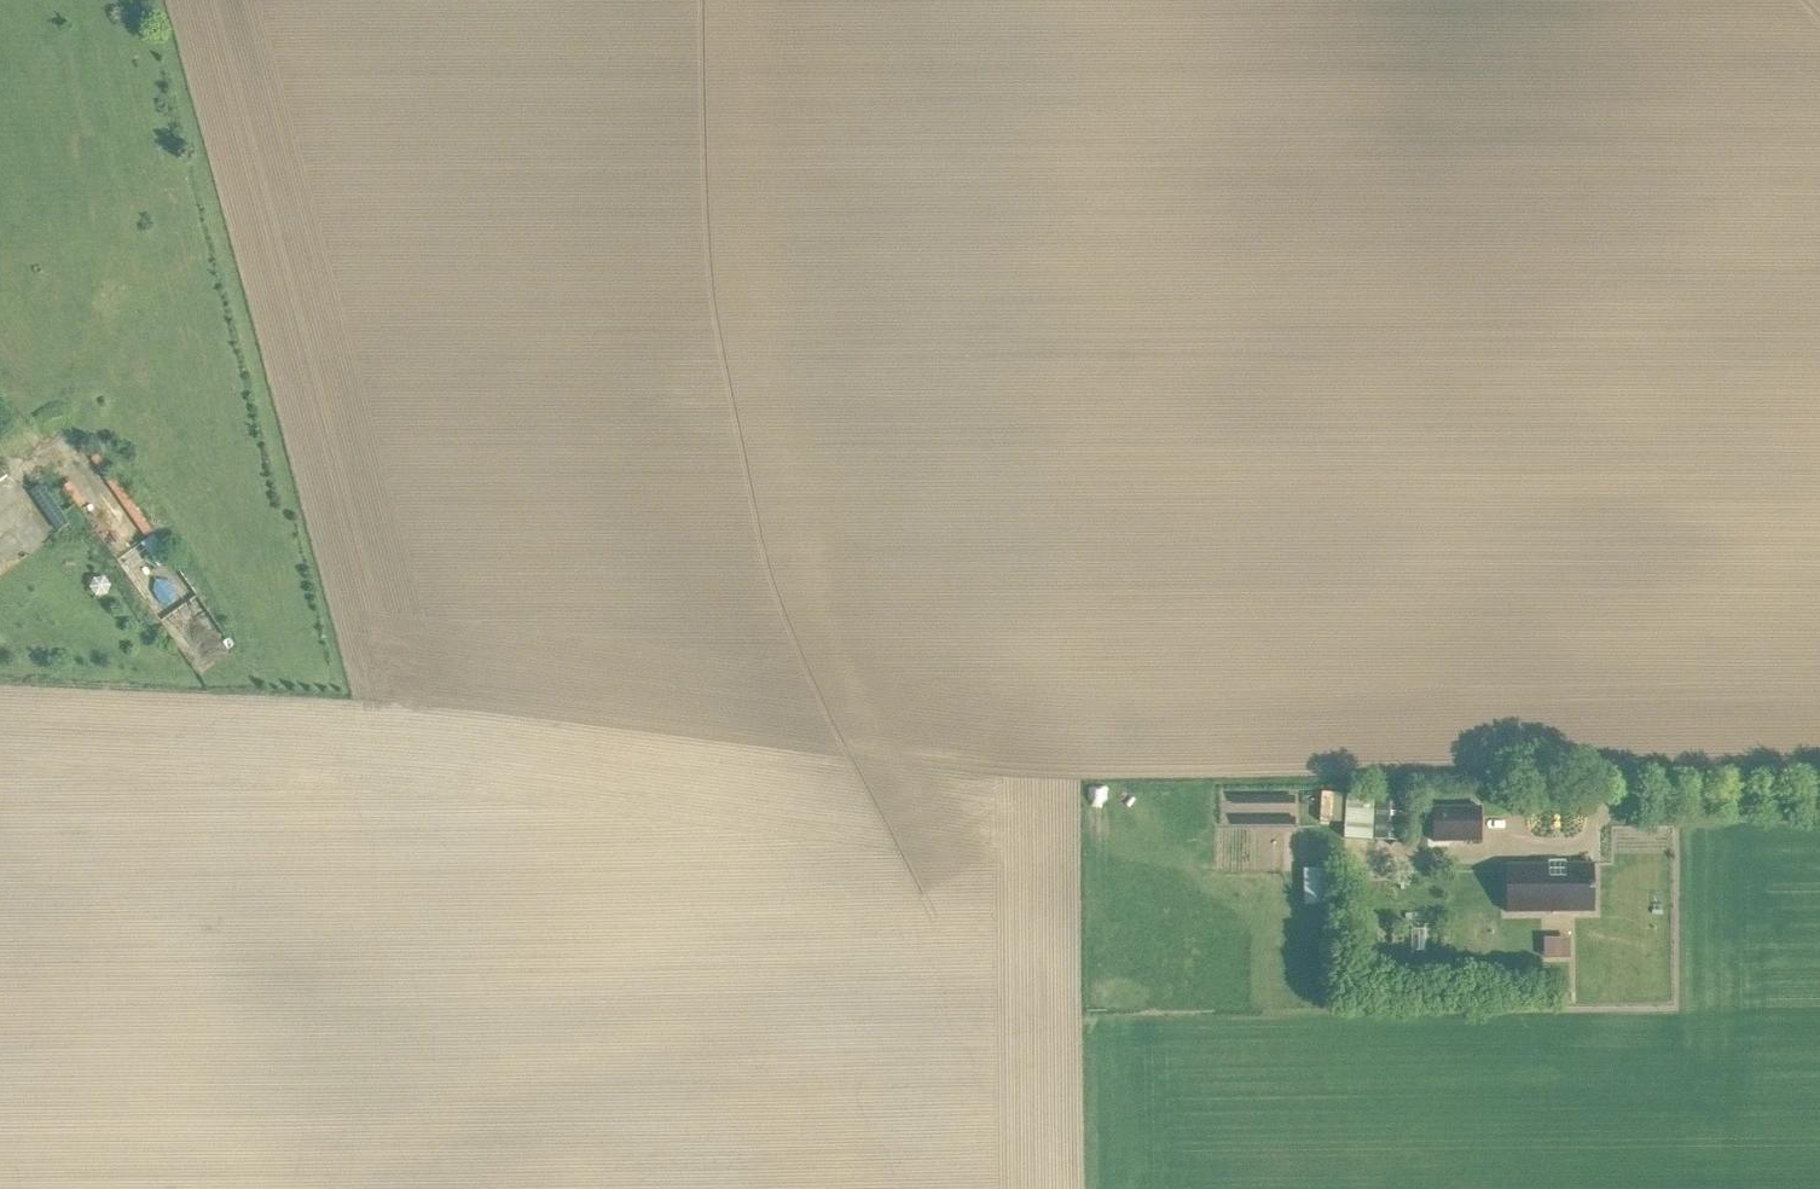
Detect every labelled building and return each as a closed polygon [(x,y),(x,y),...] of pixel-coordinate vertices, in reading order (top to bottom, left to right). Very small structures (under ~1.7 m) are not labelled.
[(1237,804),(1236,780),(1199,782),(1200,806),(1237,804)] [(1374,808),(1344,807),(1343,838),(1398,839),(1399,795),(1375,794),(1374,808)] [(1342,806),(1373,807),(1373,796),(1340,795),(1340,797),(1316,797),(1315,825),(1342,826),(1342,806)] [(1482,808),(1434,808),(1434,843),(1482,842),(1482,808)] [(1596,916),(1595,869),(1567,869),(1567,866),(1550,866),(1550,869),(1507,870),(1508,917),(1596,916)] [(1543,936),(1545,958),(1573,956),(1572,935),(1543,936)]
